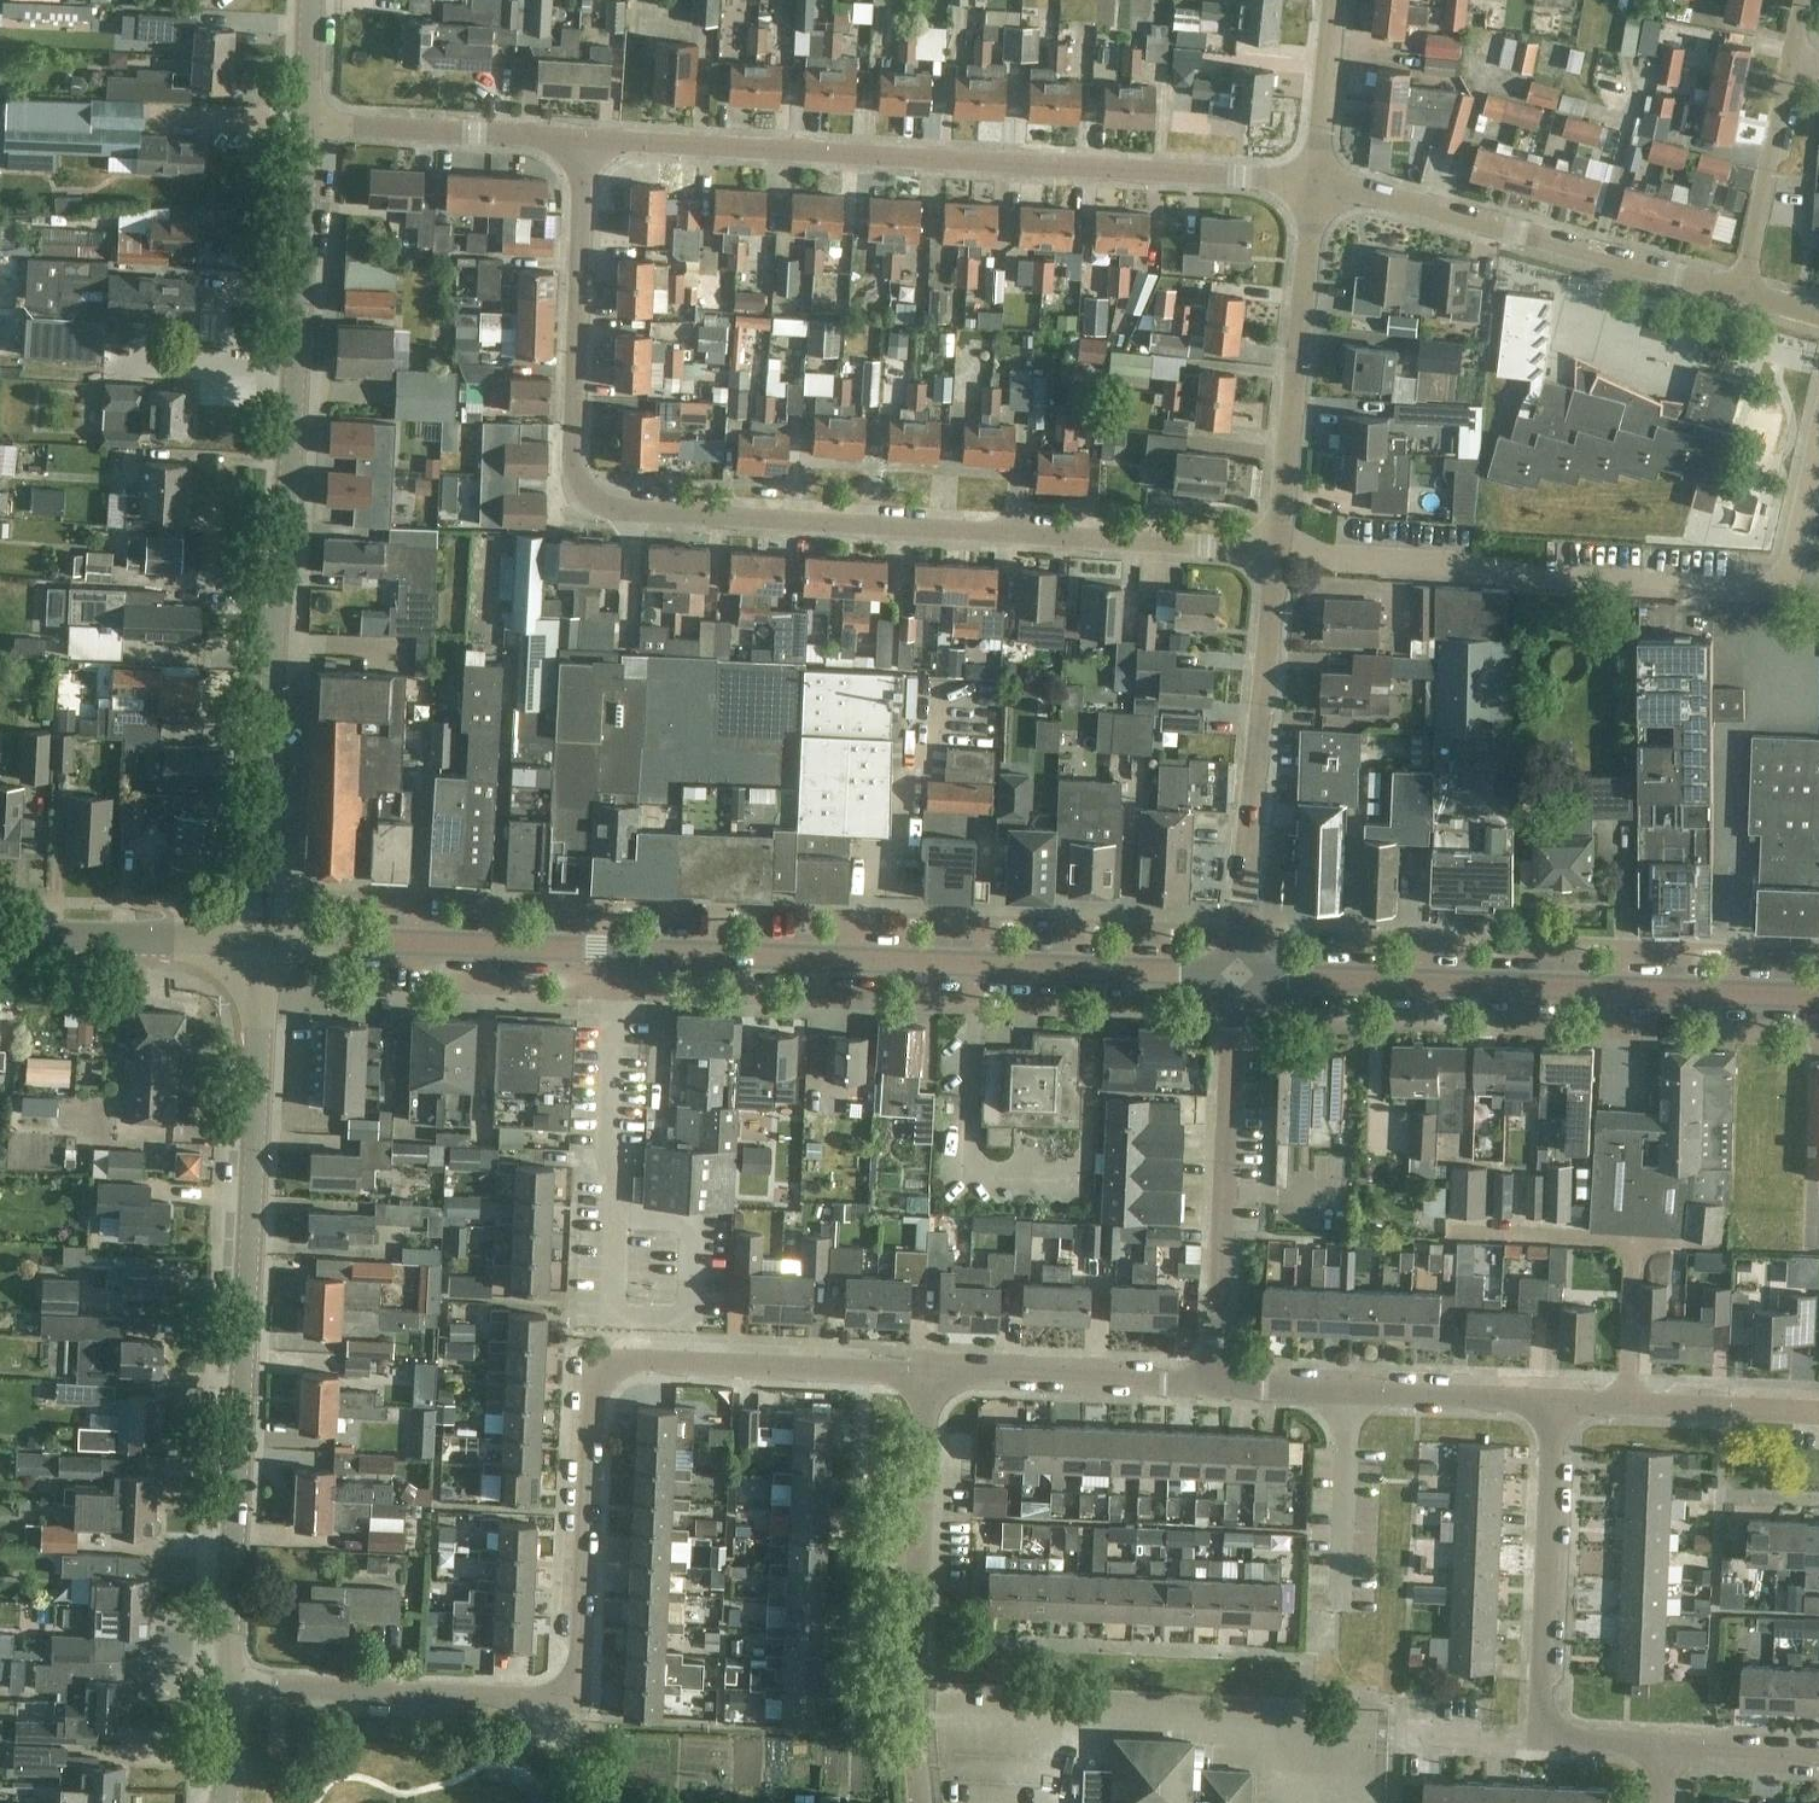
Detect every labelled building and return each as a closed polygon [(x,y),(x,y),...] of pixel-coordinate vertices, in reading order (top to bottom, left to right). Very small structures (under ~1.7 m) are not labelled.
[(178,12),(198,5),(196,0),(174,0),(178,12)] [(433,63),(490,66),(491,40),(492,24),(517,26),(519,0),(472,0),(471,6),(470,33),(451,32),(451,38),(434,37),(433,63)] [(517,26),(528,26),(528,32),(550,33),(551,0),(519,0),(517,26)] [(718,0),(694,0),(693,23),(717,24),(718,0)] [(796,28),(812,29),(814,0),(798,0),(796,28)] [(1201,9),(1279,18),(1281,0),(1230,0),(1229,2),(1212,0),(1202,0),(1201,9)] [(1419,5),(1378,0),(1374,32),(1406,36),(1408,17),(1426,19),(1427,5),(1419,4),(1419,5)] [(1447,8),(1468,11),(1469,0),(1448,0),(1447,8)] [(1541,0),(1498,0),(1510,19),(1541,0)] [(1763,0),(1720,0),(1729,2),(1726,17),(1758,24),(1763,0)] [(624,31),(624,23),(625,9),(626,2),(608,1),(606,30),(624,31)] [(443,22),(435,22),(435,21),(406,19),(406,23),(402,24),(402,36),(404,39),(403,62),(433,64),(433,63),(434,37),(451,38),(451,32),(470,33),(471,6),(444,5),(443,22)] [(139,37),(167,39),(169,10),(141,8),(139,37)] [(1465,28),(1468,11),(1447,8),(1445,26),(1465,28)] [(1276,43),(1279,18),(1201,9),(1201,15),(1238,19),(1236,39),(1276,43)] [(1534,11),(1533,21),(1560,24),(1562,14),(1534,11)] [(1480,21),(1476,53),(1500,57),(1499,67),(1535,71),(1540,40),(1505,35),(1506,24),(1480,21)] [(919,54),(949,54),(950,23),(920,23),(919,54)] [(983,38),(997,38),(998,24),(984,23),(983,38)] [(1168,60),(1169,24),(1152,23),(1152,34),(1147,33),(1146,59),(1168,60)] [(193,58),(232,60),(234,29),(176,25),(175,40),(194,41),(193,58)] [(1003,57),(1020,58),(1022,26),(1005,25),(1003,57)] [(750,26),(749,39),(765,40),(765,27),(750,26)] [(1022,26),(1020,58),(1036,59),(1038,27),(1022,26)] [(1204,47),(1206,31),(1177,28),(1175,44),(1204,47)] [(807,54),(806,67),(805,67),(803,107),(829,109),(833,30),(825,30),(823,55),(807,54)] [(840,31),(833,30),(829,109),(854,110),(857,70),(856,70),(857,57),(839,56),(840,31)] [(1463,36),(1429,32),(1426,54),(1461,58),(1463,36)] [(899,34),(899,47),(915,48),(915,35),(899,34)] [(973,64),(980,65),(982,38),(974,38),(973,64)] [(980,65),(980,76),(978,117),(1004,118),(1006,78),(1005,78),(1006,63),(988,62),(989,39),(982,38),(980,65)] [(764,53),(765,40),(749,39),(749,52),(756,52),(764,53)] [(1722,40),(1715,71),(1715,72),(1746,79),(1752,47),(1722,40)] [(653,99),(694,102),(697,43),(656,41),(653,99)] [(1053,121),(1057,43),(1049,42),(1048,67),(1031,67),(1030,79),(1029,79),(1027,119),(1053,121)] [(1057,43),(1053,121),(1078,122),(1080,82),(1077,82),(1077,69),(1063,68),(1064,43),(1057,43)] [(1574,43),(1573,64),(1585,65),(1586,44),(1574,43)] [(577,95),(579,60),(566,59),(567,46),(540,44),(539,57),(537,93),(577,95)] [(1665,44),(1661,62),(1683,66),(1686,48),(1665,44)] [(591,60),(579,60),(577,95),(609,97),(611,60),(611,47),(592,46),(591,60)] [(1097,46),(1096,67),(1113,68),(1113,47),(1097,46)] [(914,61),(915,48),(899,47),(898,58),(898,60),(907,60),(914,61)] [(1124,47),(1123,60),(1139,61),(1140,48),(1124,47)] [(1199,68),(1201,50),(1173,47),(1171,66),(1199,68)] [(756,64),(757,64),(754,104),(780,106),(782,65),(771,65),(771,53),(764,53),(756,52),(756,64)] [(1461,73),(1462,60),(1427,56),(1425,72),(1457,75),(1457,72),(1461,73)] [(878,112),(904,113),(906,72),(907,60),(898,60),(898,58),(884,57),(883,71),(880,71),(878,112)] [(232,60),(193,58),(192,72),(138,69),(138,77),(108,75),(107,97),(190,102),(191,87),(230,89),(232,60)] [(1138,74),(1139,61),(1123,60),(1123,73),(1138,74)] [(1679,84),(1683,66),(1661,62),(1660,67),(1648,65),(1645,77),(1679,84)] [(757,64),(756,64),(731,63),(729,103),(754,104),(757,64)] [(1194,77),(1193,87),(1219,90),(1219,89),(1231,90),(1230,92),(1270,96),(1273,70),(1233,66),(1232,75),(1221,74),(1220,80),(1194,77)] [(1475,95),(1456,90),(1410,85),(1412,71),(1380,67),(1376,100),(1408,103),(1408,102),(1451,107),(1470,112),(1475,95)] [(1740,110),(1746,79),(1715,72),(1715,71),(1706,69),(1703,83),(1713,85),(1709,102),(1709,104),(1740,110)] [(931,74),(906,72),(904,113),(929,114),(931,74)] [(978,117),(980,76),(954,75),(952,116),(978,117)] [(1562,87),(1533,79),(1528,99),(1556,107),(1562,87)] [(1127,125),(1130,85),(1104,84),(1102,124),(1127,125)] [(1130,85),(1127,125),(1153,127),(1155,86),(1130,85)] [(1218,98),(1219,90),(1193,87),(1192,95),(1218,98)] [(1589,108),(1590,92),(1566,91),(1565,107),(1589,108)] [(1270,96),(1230,92),(1228,117),(1267,121),(1270,96)] [(1651,110),(1673,115),(1677,97),(1656,92),(1651,110)] [(1490,114),(1520,123),(1525,103),(1490,93),(1484,113),(1481,112),(1476,128),(1485,131),(1490,114)] [(1733,142),(1740,110),(1709,104),(1709,102),(1687,97),(1684,115),(1706,120),(1702,136),(1733,142)] [(57,152),(137,156),(136,172),(201,175),(202,141),(166,140),(166,136),(141,135),(143,102),(93,100),(92,102),(8,99),(7,122),(6,122),(4,168),(56,170),(57,152)] [(1408,103),(1376,100),(1373,132),(1405,136),(1406,121),(1446,125),(1451,108),(1408,103)] [(1525,103),(1520,123),(1538,128),(1543,108),(1525,103)] [(1470,112),(1451,107),(1451,108),(1446,125),(1441,147),(1459,152),(1470,112)] [(1562,134),(1581,140),(1586,120),(1568,115),(1562,134)] [(1575,163),(1564,201),(1595,209),(1604,179),(1586,174),(1594,144),(1599,145),(1601,138),(1608,140),(1610,136),(1613,129),(1604,125),(1586,120),(1581,140),(1574,163),(1575,163)] [(1666,163),(1672,141),(1648,134),(1635,130),(1625,164),(1639,168),(1646,145),(1651,147),(1648,158),(1666,163)] [(1690,146),(1674,142),(1672,141),(1666,163),(1683,168),(1690,146)] [(1472,175),(1503,184),(1514,145),(1500,142),(1497,149),(1480,145),(1472,175)] [(1529,150),(1514,145),(1503,184),(1534,192),(1542,162),(1527,157),(1529,150)] [(418,226),(417,245),(432,246),(438,152),(437,152),(434,193),(421,192),(422,172),(372,170),(369,206),(406,208),(406,225),(418,226)] [(1720,211),(1705,207),(1714,176),(1728,180),(1733,161),(1703,153),(1689,202),(1680,233),(1711,242),(1720,211)] [(1559,166),(1542,162),(1534,192),(1564,201),(1575,163),(1574,163),(1561,159),(1559,166)] [(452,209),(467,210),(489,212),(491,176),(448,173),(447,189),(446,189),(446,193),(447,193),(446,209),(452,209)] [(519,177),(491,176),(489,212),(503,212),(501,252),(515,253),(519,177)] [(515,253),(553,255),(554,238),(530,237),(531,214),(546,214),(548,179),(519,177),(515,253)] [(1689,202),(1673,198),(1677,184),(1662,179),(1660,184),(1661,184),(1649,224),(1680,233),(1689,202)] [(1661,184),(1660,184),(1648,181),(1645,190),(1627,185),(1618,216),(1649,224),(1661,184)] [(664,212),(665,186),(631,184),(630,210),(664,212)] [(730,242),(738,242),(741,191),(716,189),(713,229),(724,230),(723,250),(729,250),(730,242)] [(738,242),(746,243),(752,243),(753,232),(764,232),(766,192),(741,191),(738,242)] [(790,234),(816,235),(818,195),(792,193),(790,234)] [(844,196),(818,195),(816,235),(815,247),(823,247),(829,247),(829,236),(841,237),(844,196)] [(867,238),(893,240),(895,199),(870,198),(867,238)] [(679,199),(678,213),(697,214),(698,200),(679,199)] [(920,200),(895,199),(893,240),(918,241),(920,200)] [(966,285),(970,204),(944,202),(942,240),(959,241),(957,285),(966,285)] [(982,242),(986,242),(995,243),(997,205),(970,204),(966,285),(976,286),(978,256),(981,257),(982,242)] [(1044,251),(1046,207),(1020,206),(1017,244),(1034,245),(1034,250),(1044,251)] [(1046,207),(1044,251),(1052,251),(1052,246),(1061,247),(1071,248),(1073,209),(1046,207)] [(697,226),(697,214),(678,213),(664,212),(630,210),(628,237),(662,239),(662,236),(674,237),(673,251),(678,257),(686,258),(689,259),(698,259),(700,226),(697,226)] [(1120,255),(1122,212),(1096,210),(1093,249),(1109,249),(1109,254),(1120,255)] [(1133,251),(1136,251),(1146,252),(1149,213),(1122,212),(1120,255),(1119,264),(1117,294),(1126,295),(1128,264),(1132,265),(1133,251)] [(1214,254),(1247,256),(1249,219),(1203,217),(1201,243),(1184,242),(1182,273),(1213,274),(1214,254)] [(151,218),(150,245),(141,244),(141,229),(119,228),(118,259),(167,261),(168,248),(197,249),(198,220),(151,218)] [(453,249),(454,225),(434,224),(433,248),(453,249)] [(348,233),(344,313),(394,315),(397,260),(375,259),(376,234),(348,233)] [(41,252),(110,256),(110,245),(41,240),(41,252)] [(730,242),(729,250),(729,255),(745,256),(746,243),(738,242),(730,242)] [(807,246),(806,259),(822,260),(823,247),(815,247),(807,246)] [(1375,249),(1373,265),(1365,264),(1364,275),(1356,274),(1353,311),(1382,314),(1383,300),(1402,302),(1401,310),(1417,312),(1422,260),(1407,259),(1408,252),(1375,249)] [(853,276),(866,277),(870,277),(871,251),(855,250),(853,276)] [(884,251),(883,264),(898,265),(899,252),(884,251)] [(745,256),(729,255),(728,268),(744,269),(745,256)] [(1422,260),(1417,312),(1434,314),(1435,306),(1453,307),(1451,319),(1480,322),(1484,288),(1468,286),(1471,259),(1438,255),(1437,262),(1422,260)] [(108,276),(106,276),(107,261),(61,259),(29,257),(24,355),(103,359),(104,340),(129,341),(130,315),(134,315),(133,318),(143,319),(143,316),(193,318),(195,280),(108,275),(108,276)] [(797,293),(798,258),(778,257),(776,292),(797,293)] [(668,264),(652,263),(652,259),(619,258),(618,285),(667,287),(668,264)] [(1053,259),(1033,258),(1031,289),(1052,290),(1053,259)] [(518,299),(552,300),(553,271),(519,270),(518,285),(499,284),(500,259),(479,259),(477,297),(518,299)] [(822,260),(806,259),(805,272),(821,273),(822,260)] [(1117,294),(1119,264),(1109,263),(1107,294),(1117,294)] [(898,265),(883,264),(882,277),(897,278),(898,265)] [(1004,268),(986,268),(985,299),(1004,300),(1004,268)] [(1006,269),(1005,298),(1025,299),(1026,270),(1006,269)] [(1141,313),(1158,274),(1137,270),(1125,306),(1141,313)] [(669,271),(668,285),(697,287),(698,273),(669,271)] [(699,301),(716,301),(717,273),(700,272),(699,301)] [(772,278),(738,277),(736,309),(771,310),(772,278)] [(667,306),(667,287),(618,285),(617,311),(650,313),(650,305),(667,306)] [(697,287),(668,285),(668,299),(697,301),(697,287)] [(1209,293),(1208,308),(1174,304),(1176,289),(1155,287),(1152,314),(1173,317),(1173,318),(1206,321),(1206,320),(1240,323),(1243,297),(1209,293)] [(930,289),(928,321),(946,322),(948,290),(930,289)] [(1595,380),(1581,376),(1578,387),(1545,378),(1555,296),(1508,290),(1497,371),(1533,376),(1531,386),(1527,394),(1523,400),(1519,411),(1512,437),(1500,433),(1489,472),(1538,486),(1539,484),(1538,483),(1541,471),(1565,478),(1565,480),(1577,483),(1578,481),(1577,481),(1580,468),(1605,475),(1604,477),(1617,481),(1618,479),(1616,479),(1620,466),(1645,473),(1644,475),(1657,478),(1657,476),(1656,476),(1660,463),(1685,470),(1683,476),(1699,480),(1692,505),(1714,511),(1736,431),(1731,430),(1745,382),(1699,369),(1685,420),(1663,413),(1665,402),(1599,370),(1595,380)] [(551,328),(552,300),(518,299),(517,313),(512,313),(512,327),(551,328)] [(481,312),(480,326),(512,327),(512,313),(481,312)] [(770,315),(735,313),(735,326),(769,328),(770,315)] [(1420,317),(1390,314),(1388,333),(1418,336),(1420,317)] [(810,318),(808,352),(838,354),(840,320),(810,318)] [(1173,318),(1171,331),(1205,335),(1203,346),(1237,350),(1240,323),(1206,320),(1206,321),(1173,318)] [(334,355),(333,367),(337,368),(336,371),(391,374),(394,326),(338,323),(337,355),(334,355)] [(511,340),(512,327),(480,326),(480,339),(511,340)] [(551,328),(512,327),(511,340),(516,340),(516,355),(550,356),(551,328)] [(959,327),(958,345),(968,346),(969,328),(959,327)] [(980,346),(997,346),(997,329),(980,330),(980,346)] [(1188,355),(1190,338),(1190,335),(1150,330),(1148,350),(1188,355)] [(615,360),(649,361),(649,364),(666,364),(666,361),(683,362),(683,346),(649,345),(650,334),(616,333),(615,360)] [(732,336),(730,364),(743,365),(744,352),(748,352),(749,337),(732,336)] [(1423,336),(1417,397),(1428,398),(1430,368),(1461,371),(1464,340),(1423,336)] [(1636,362),(1641,362),(1642,350),(1663,352),(1664,342),(1638,339),(1636,362)] [(1398,350),(1350,345),(1345,344),(1343,363),(1348,363),(1346,381),(1394,386),(1398,350)] [(1153,354),(1111,350),(1109,373),(1151,376),(1153,354)] [(979,357),(978,384),(991,385),(993,357),(979,357)] [(880,359),(863,359),(861,402),(878,402),(880,359)] [(648,387),(649,364),(649,361),(615,360),(615,386),(648,387)] [(666,361),(666,364),(665,375),(682,375),(683,362),(666,361)] [(459,364),(467,382),(465,418),(483,419),(484,400),(483,400),(483,382),(491,382),(490,393),(509,394),(509,409),(549,410),(550,377),(510,376),(510,378),(492,377),(493,365),(459,364)] [(971,367),(955,366),(953,400),(969,401),(971,367)] [(395,417),(453,420),(456,372),(398,368),(395,417)] [(1200,370),(1197,396),(1231,400),(1234,374),(1200,370)] [(900,372),(881,371),(879,402),(898,403),(900,372)] [(934,374),(932,398),(950,400),(952,375),(934,374)] [(1031,376),(1027,425),(1044,426),(1047,377),(1031,376)] [(718,377),(717,399),(728,399),(729,377),(718,377)] [(812,454),(838,455),(842,377),(835,377),(833,395),(816,394),(812,454)] [(850,378),(842,377),(838,455),(863,457),(865,417),(853,416),(854,403),(849,403),(850,378)] [(1165,380),(1164,393),(1183,395),(1185,382),(1165,380)] [(909,381),(908,394),(924,395),(925,382),(909,381)] [(187,436),(187,427),(191,425),(191,415),(188,411),(189,391),(153,388),(153,391),(144,391),(144,385),(105,383),(101,444),(140,446),(143,406),(152,406),(150,434),(187,436)] [(788,383),(786,412),(802,413),(804,384),(788,383)] [(983,399),(998,400),(999,387),(984,385),(983,399)] [(730,386),(728,416),(746,417),(747,387),(730,386)] [(758,393),(757,407),(773,408),(774,394),(758,393)] [(1183,395),(1164,393),(1162,406),(1182,408),(1183,395)] [(923,408),(923,405),(924,395),(908,394),(907,407),(915,408),(923,408)] [(1228,426),(1231,400),(1197,396),(1194,423),(1228,426)] [(997,413),(998,400),(983,399),(982,409),(982,412),(990,412),(997,413)] [(678,401),(678,420),(699,420),(699,401),(678,401)] [(1397,421),(1469,425),(1470,408),(1398,404),(1397,421)] [(915,408),(914,419),(912,460),(938,461),(940,421),(929,420),(929,406),(923,405),(923,408),(915,408)] [(772,421),(773,408),(757,407),(757,420),(772,421)] [(624,409),(623,436),(655,437),(678,438),(678,427),(657,427),(658,411),(624,409)] [(961,463),(987,464),(990,412),(982,412),(982,409),(975,409),(974,423),(964,422),(961,463)] [(1085,439),(1102,440),(1104,410),(1087,409),(1085,439)] [(997,413),(990,412),(987,464),(1012,466),(1015,426),(997,424),(997,413)] [(1056,425),(1072,426),(1073,413),(1057,412),(1056,425)] [(886,458),(912,460),(914,419),(889,417),(886,458)] [(1343,417),(1341,450),(1395,453),(1407,454),(1408,436),(1389,435),(1389,419),(1343,417)] [(356,457),(355,474),(393,475),(395,425),(330,422),(328,456),(356,457)] [(1071,439),(1072,426),(1056,425),(1055,438),(1064,438),(1071,439)] [(480,478),(518,480),(519,464),(546,465),(548,431),(483,428),(480,478)] [(736,472),(762,473),(764,432),(738,431),(736,472)] [(790,434),(764,432),(762,473),(787,475),(790,434)] [(1173,488),(1221,493),(1225,455),(1185,451),(1187,436),(1148,432),(1144,465),(1146,466),(1147,460),(1175,463),(1173,488)] [(678,440),(678,438),(655,437),(623,436),(622,464),(656,465),(657,450),(678,451),(685,457),(725,459),(725,441),(678,440)] [(1071,439),(1064,438),(1063,450),(1060,491),(1086,493),(1088,452),(1077,451),(1078,439),(1071,439)] [(0,442),(0,470),(29,473),(30,461),(48,463),(50,446),(0,442)] [(1060,491),(1063,450),(1037,448),(1034,489),(1060,491)] [(1395,453),(1341,450),(1340,484),(1374,486),(1373,509),(1409,511),(1410,486),(1393,485),(1395,453)] [(1455,456),(1454,481),(1457,482),(1457,489),(1476,490),(1478,457),(1455,456)] [(142,495),(127,494),(108,493),(106,525),(155,527),(156,513),(183,515),(186,463),(144,461),(142,495)] [(393,475),(355,474),(327,473),(326,506),(354,508),(353,525),(390,526),(393,475)] [(546,482),(518,480),(480,478),(478,529),(515,531),(516,514),(544,516),(546,482)] [(8,491),(0,490),(0,512),(8,512),(8,491)] [(438,528),(389,527),(389,541),(325,539),(324,572),(344,573),(343,581),(362,581),(362,573),(367,573),(370,577),(378,577),(381,574),(384,574),(387,577),(399,578),(398,605),(390,605),(389,635),(434,636),(438,528)] [(182,537),(148,535),(129,534),(127,568),(180,571),(182,537)] [(516,534),(513,613),(512,624),(522,625),(518,707),(557,709),(561,615),(540,614),(544,536),(516,534)] [(574,592),(587,593),(589,540),(560,539),(558,580),(574,581),(574,592)] [(619,542),(589,540),(587,593),(599,593),(600,582),(617,583),(619,542)] [(676,610),(679,546),(650,544),(648,584),(664,585),(662,609),(676,610)] [(709,547),(679,546),(676,610),(689,611),(690,587),(706,588),(709,547)] [(112,580),(114,551),(88,549),(86,579),(112,580)] [(754,620),(758,553),(731,551),(729,588),(741,589),(741,600),(740,600),(739,619),(754,620)] [(82,574),(83,554),(67,553),(65,573),(82,574)] [(758,553),(754,620),(769,621),(771,590),(783,591),(785,554),(758,553)] [(831,598),(831,593),(832,557),(805,555),(803,592),(817,592),(816,609),(815,626),(829,627),(831,598)] [(859,559),(832,557),(831,593),(844,594),(841,655),(854,655),(855,629),(856,611),(856,600),(857,600),(859,559)] [(886,560),(859,559),(857,600),(856,600),(856,611),(855,629),(868,630),(870,595),(884,596),(886,560)] [(939,600),(940,600),(941,564),(914,562),(912,598),(921,599),(921,613),(939,614),(939,600)] [(951,635),(965,635),(968,565),(941,564),(940,600),(953,600),(951,635)] [(1005,596),(995,595),(996,566),(968,565),(965,635),(977,636),(977,635),(1003,636),(1005,596)] [(1021,568),(1017,639),(1035,640),(1034,646),(1063,648),(1065,614),(1063,614),(1063,619),(1050,618),(1053,570),(1021,568)] [(1081,634),(1118,636),(1121,586),(1083,584),(1081,634)] [(1437,585),(1437,586),(1436,635),(1437,635),(1436,685),(1436,771),(1435,827),(1432,905),(1497,907),(1497,901),(1512,902),(1514,854),(1510,854),(1511,828),(1505,828),(1506,733),(1513,733),(1513,685),(1514,638),(1506,637),(1509,589),(1437,585)] [(1437,586),(1413,586),(1412,655),(1435,655),(1436,635),(1437,586)] [(122,656),(123,635),(200,639),(202,606),(163,604),(163,592),(71,587),(69,622),(68,654),(122,656)] [(1174,622),(1215,625),(1217,591),(1176,589),(1176,591),(1156,589),(1156,602),(1176,603),(1174,622)] [(543,594),(541,613),(557,614),(559,596),(543,594)] [(1326,641),(1379,644),(1381,603),(1328,600),(1326,641)] [(773,661),(790,661),(793,609),(770,608),(769,628),(775,628),(773,661)] [(807,610),(793,609),(790,661),(804,662),(807,610)] [(1137,646),(1152,647),(1155,613),(1140,612),(1137,646)] [(914,638),(915,614),(900,613),(899,638),(914,638)] [(613,649),(614,635),(585,633),(585,616),(563,615),(561,647),(613,649)] [(614,618),(585,616),(585,633),(614,635),(614,618)] [(700,619),(699,639),(698,656),(715,656),(717,620),(700,619)] [(877,619),(877,637),(875,664),(890,664),(893,620),(877,619)] [(717,620),(715,656),(729,657),(731,621),(717,620)] [(665,654),(698,656),(699,639),(666,637),(665,654)] [(1639,823),(1655,823),(1712,823),(1712,639),(1639,639),(1639,823)] [(1115,670),(1135,670),(1136,641),(1117,640),(1115,670)] [(965,645),(950,644),(948,674),(963,675),(965,645)] [(1159,684),(1158,699),(1209,702),(1210,685),(1206,685),(1207,668),(1170,666),(1171,651),(1137,649),(1135,683),(1159,684)] [(773,661),(726,659),(649,656),(648,674),(621,673),(622,661),(560,659),(550,885),(550,886),(579,887),(579,886),(592,887),(592,888),(678,892),(678,889),(708,891),(708,895),(771,898),(772,894),(772,884),(794,884),(800,784),(805,701),(804,701),(803,685),(804,668),(804,662),(790,661),(773,661)] [(1435,659),(1393,657),(1356,656),(1355,672),(1325,671),(1323,710),(1370,712),(1371,691),(1433,694),(1435,659)] [(456,881),(491,883),(504,662),(465,660),(461,727),(469,727),(467,775),(460,775),(464,825),(462,858),(458,858),(456,881)] [(157,746),(158,724),(159,713),(196,714),(198,677),(161,675),(162,669),(113,667),(111,706),(108,705),(107,735),(125,736),(125,745),(157,746)] [(800,784),(794,884),(794,896),(831,898),(831,899),(837,899),(837,898),(847,899),(850,832),(891,834),(893,737),(891,737),(892,701),(893,672),(804,668),(803,685),(804,701),(805,701),(800,784)] [(407,674),(325,670),(323,713),(313,712),(306,873),(354,875),(357,824),(373,825),(370,876),(409,878),(413,808),(400,807),(401,789),(404,730),(407,674)] [(998,723),(998,675),(969,675),(969,723),(998,723)] [(95,680),(66,681),(67,708),(81,707),(81,717),(96,717),(95,680)] [(1744,688),(1714,689),(1714,719),(1744,719),(1744,688)] [(506,882),(506,884),(540,885),(542,841),(545,841),(545,831),(542,831),(543,819),(551,820),(557,710),(515,708),(507,882),(506,882)] [(1134,713),(1113,712),(1098,712),(1096,751),(1132,753),(1134,713)] [(1186,714),(1160,712),(1159,730),(1185,731),(1186,714)] [(1153,714),(1134,713),(1132,753),(1151,754),(1153,714)] [(431,763),(453,764),(455,720),(433,719),(431,763)] [(20,771),(20,773),(47,774),(49,726),(23,725),(22,726),(25,726),(23,771),(20,771)] [(1297,908),(1345,909),(1346,908),(1344,908),(1345,881),(1349,881),(1349,868),(1345,868),(1348,805),(1359,806),(1360,764),(1361,764),(1363,732),(1303,729),(1299,833),(1290,833),(1289,855),(1295,863),(1298,863),(1297,908)] [(52,767),(72,768),(74,734),(54,733),(52,767)] [(1818,931),(1818,737),(1753,735),(1749,832),(1762,833),(1760,883),(1758,929),(1818,931)] [(219,748),(165,745),(163,786),(214,788),(215,770),(218,770),(219,748)] [(951,756),(949,782),(928,781),(926,809),(991,812),(992,784),(987,784),(988,758),(951,756)] [(1157,810),(1163,810),(1160,871),(1166,871),(1164,900),(1187,901),(1191,811),(1170,810),(1171,801),(1187,801),(1189,765),(1159,764),(1157,810)] [(1431,827),(1435,827),(1436,771),(1395,769),(1392,823),(1366,822),(1363,910),(1396,912),(1399,841),(1430,842),(1431,827)] [(430,879),(456,881),(458,858),(462,858),(464,825),(460,775),(436,773),(430,879)] [(1001,774),(999,815),(1027,816),(1029,775),(1001,774)] [(1535,884),(1595,884),(1594,834),(1593,834),(1593,817),(1633,816),(1633,776),(1571,776),(1571,816),(1559,816),(1559,835),(1535,835),(1535,860),(1523,860),(1523,882),(1535,882),(1535,884)] [(0,783),(0,853),(19,854),(22,784),(0,783)] [(1070,843),(1068,896),(1091,897),(1092,862),(1097,863),(1098,843),(1097,843),(1100,785),(1058,783),(1055,843),(1070,843)] [(1092,862),(1091,897),(1118,898),(1122,806),(1119,806),(1120,786),(1100,785),(1097,843),(1098,843),(1097,863),(1092,862)] [(123,794),(121,823),(145,824),(147,796),(123,794)] [(164,794),(164,797),(162,821),(174,822),(172,862),(175,862),(178,866),(187,866),(190,863),(195,863),(197,815),(196,814),(197,796),(164,794)] [(70,796),(69,807),(66,857),(108,859),(112,798),(70,796)] [(217,796),(197,796),(196,814),(197,815),(195,863),(214,864),(217,796)] [(1141,809),(1136,899),(1164,900),(1166,871),(1160,871),(1163,810),(1157,810),(1141,809)] [(123,823),(121,848),(137,849),(138,824),(123,823)] [(1655,933),(1658,933),(1697,934),(1698,863),(1712,863),(1712,823),(1655,823),(1639,823),(1639,934),(1655,934),(1655,933)] [(1050,900),(1053,830),(1010,828),(1007,898),(1050,900)] [(973,899),(972,899),(975,840),(921,837),(920,855),(925,855),(923,897),(922,897),(922,898),(973,900),(973,899)] [(798,943),(814,942),(813,927),(797,928),(798,943)] [(149,1080),(177,1080),(179,1043),(183,1044),(185,1011),(138,1010),(135,1059),(136,1059),(136,1061),(149,1061),(149,1080)] [(1593,1011),(1595,1037),(1604,1037),(1603,1011),(1593,1011)] [(679,1013),(677,1050),(690,1051),(688,1104),(679,1103),(677,1146),(648,1145),(645,1205),(734,1209),(742,1018),(732,1017),(732,1015),(679,1013)] [(440,1100),(444,1018),(413,1016),(408,1120),(436,1121),(437,1100),(440,1100)] [(444,1100),(443,1122),(471,1123),(476,1019),(444,1018),(440,1100),(444,1100)] [(573,1071),(575,1024),(521,1021),(498,1020),(493,1124),(500,1124),(499,1144),(523,1146),(524,1126),(570,1129),(573,1071)] [(363,1107),(377,1108),(380,1056),(379,1056),(381,1027),(367,1026),(367,1023),(328,1022),(323,1109),(362,1110),(363,1107)] [(923,1026),(878,1023),(876,1066),(882,1066),(879,1113),(914,1115),(913,1140),(931,1142),(934,1091),(918,1090),(922,1028),(923,1028),(923,1026)] [(1104,1036),(1102,1087),(1153,1090),(1154,1062),(1182,1063),(1183,1030),(1138,1028),(1138,1038),(1104,1036)] [(758,1032),(755,1086),(754,1111),(771,1112),(773,1087),(776,1087),(776,1075),(794,1076),(796,1034),(758,1032)] [(1078,1084),(1080,1034),(1033,1032),(1032,1053),(1008,1052),(1008,1049),(998,1048),(998,1052),(992,1052),(986,1052),(986,1048),(984,1048),(981,1125),(988,1125),(987,1143),(1012,1144),(1013,1126),(1080,1129),(1082,1084),(1078,1084)] [(867,1039),(828,1036),(823,1113),(836,1114),(837,1109),(842,1109),(844,1079),(864,1081),(867,1039)] [(1504,1070),(1505,1046),(1478,1045),(1476,1092),(1494,1093),(1493,1105),(1507,1106),(1508,1070),(1504,1070)] [(1394,1092),(1428,1093),(1428,1113),(1414,1113),(1413,1175),(1440,1175),(1440,1129),(1439,1129),(1442,1046),(1395,1046),(1394,1092)] [(1466,1047),(1442,1046),(1439,1129),(1440,1129),(1464,1129),(1465,1082),(1466,1082),(1466,1047)] [(1523,1113),(1523,1094),(1532,1094),(1535,1048),(1505,1046),(1504,1070),(1508,1070),(1507,1106),(1506,1111),(1509,1112),(1508,1128),(1530,1129),(1530,1113),(1523,1113)] [(1543,1048),(1541,1114),(1558,1114),(1559,1098),(1569,1099),(1567,1151),(1590,1152),(1595,1048),(1543,1048)] [(1726,1203),(1725,1205),(1730,1205),(1733,1169),(1734,1118),(1735,1072),(1736,1072),(1736,1053),(1703,1052),(1703,1050),(1664,1049),(1663,1116),(1644,1115),(1643,1134),(1644,1134),(1642,1165),(1661,1166),(1661,1167),(1692,1168),(1690,1201),(1726,1203)] [(1278,1137),(1291,1137),(1311,1138),(1311,1130),(1342,1131),(1345,1054),(1313,1053),(1313,1054),(1307,1053),(1307,1061),(1281,1060),(1278,1137)] [(71,1085),(73,1056),(55,1055),(54,1084),(71,1085)] [(175,1121),(177,1080),(149,1080),(149,1061),(136,1061),(136,1059),(135,1059),(125,1059),(121,1118),(175,1121)] [(1812,1061),(1806,1175),(1818,1176),(1818,1061),(1812,1061)] [(88,1081),(105,1080),(104,1065),(87,1066),(88,1081)] [(1180,1102),(1108,1099),(1102,1220),(1142,1222),(1142,1219),(1177,1221),(1182,1124),(1179,1124),(1180,1102)] [(437,1100),(436,1121),(443,1122),(444,1100),(440,1100),(437,1100)] [(392,1137),(393,1109),(379,1109),(379,1117),(349,1116),(348,1135),(392,1137)] [(1598,1113),(1591,1230),(1686,1234),(1722,1239),(1725,1205),(1726,1203),(1690,1201),(1692,1168),(1661,1167),(1661,1166),(1642,1165),(1644,1134),(1643,1134),(1644,1115),(1598,1113)] [(804,1188),(808,1188),(808,1200),(831,1201),(834,1146),(835,1118),(808,1116),(804,1188)] [(435,1144),(456,1145),(457,1132),(435,1132),(435,1144)] [(469,1133),(457,1132),(456,1145),(468,1145),(469,1133)] [(19,1139),(18,1168),(72,1168),(72,1140),(19,1139)] [(392,1158),(428,1159),(428,1144),(393,1143),(392,1158)] [(744,1145),(743,1169),(768,1170),(770,1146),(744,1145)] [(448,1168),(479,1169),(480,1148),(449,1147),(448,1168)] [(109,1149),(108,1175),(142,1177),(143,1150),(109,1149)] [(358,1185),(359,1185),(375,1186),(375,1166),(360,1165),(361,1152),(359,1152),(359,1154),(341,1153),(341,1150),(336,1150),(336,1153),(314,1152),(314,1151),(312,1151),(311,1183),(312,1183),(312,1182),(358,1184),(358,1185)] [(177,1174),(199,1175),(200,1152),(178,1151),(177,1174)] [(514,1196),(552,1198),(553,1167),(518,1165),(518,1162),(498,1161),(498,1172),(516,1172),(515,1192),(514,1196)] [(1548,1165),(1547,1218),(1571,1219),(1572,1166),(1548,1165)] [(1453,1167),(1452,1216),(1486,1217),(1487,1168),(1453,1167)] [(767,1194),(768,1172),(742,1171),(741,1193),(767,1194)] [(1497,1174),(1495,1217),(1512,1218),(1514,1174),(1497,1174)] [(1528,1175),(1527,1218),(1544,1218),(1545,1175),(1528,1175)] [(1450,1209),(1449,1181),(1429,1182),(1430,1210),(1450,1209)] [(119,1237),(167,1239),(169,1202),(134,1200),(134,1184),(99,1182),(97,1213),(120,1214),(119,1237)] [(550,1229),(552,1198),(514,1196),(515,1192),(496,1191),(496,1202),(514,1203),(513,1222),(513,1227),(550,1229)] [(458,1207),(458,1194),(445,1193),(445,1206),(458,1207)] [(833,1201),(832,1217),(851,1217),(851,1202),(833,1201)] [(309,1210),(308,1242),(346,1243),(347,1232),(373,1233),(374,1223),(421,1225),(422,1204),(384,1202),(384,1203),(388,1203),(388,1215),(348,1213),(348,1212),(309,1210)] [(957,1215),(956,1227),(977,1229),(978,1217),(957,1215)] [(1015,1250),(1031,1251),(1032,1220),(1016,1219),(1015,1250)] [(549,1259),(550,1229),(513,1227),(513,1222),(495,1221),(495,1233),(513,1234),(512,1253),(512,1258),(549,1259)] [(1146,1225),(1144,1261),(1142,1323),(1174,1324),(1175,1287),(1155,1286),(1156,1242),(1178,1243),(1179,1226),(1146,1225)] [(1084,1253),(1101,1254),(1102,1228),(1086,1227),(1084,1253)] [(1119,1229),(1102,1228),(1101,1254),(1118,1254),(1119,1229)] [(894,1277),(878,1277),(876,1321),(907,1322),(909,1279),(925,1280),(924,1283),(925,1283),(928,1230),(916,1229),(916,1249),(896,1248),(894,1277)] [(939,1324),(968,1325),(970,1266),(953,1265),(954,1250),(947,1249),(948,1230),(929,1229),(927,1277),(941,1277),(939,1324)] [(780,1317),(782,1273),(760,1272),(760,1262),(761,1262),(762,1233),(737,1232),(736,1262),(750,1262),(748,1316),(780,1317)] [(802,1273),(782,1273),(780,1317),(810,1318),(812,1265),(826,1265),(827,1236),(804,1235),(802,1265),(803,1265),(802,1273)] [(1186,1258),(1204,1259),(1205,1240),(1187,1239),(1186,1258)] [(1313,1288),(1297,1287),(1295,1330),(1324,1331),(1327,1263),(1328,1240),(1305,1239),(1304,1247),(1314,1248),(1313,1288)] [(1506,1253),(1522,1254),(1523,1243),(1507,1242),(1506,1253)] [(1286,1245),(1285,1262),(1298,1263),(1299,1245),(1286,1245)] [(1528,1256),(1549,1257),(1549,1246),(1529,1245),(1528,1256)] [(876,1321),(878,1277),(861,1276),(862,1247),(831,1246),(829,1278),(830,1278),(831,1276),(846,1277),(844,1319),(876,1321)] [(1327,1263),(1324,1331),(1353,1332),(1355,1290),(1357,1249),(1343,1248),(1342,1264),(1327,1263)] [(1415,1251),(1402,1250),(1401,1267),(1414,1268),(1415,1251)] [(988,1267),(970,1266),(968,1325),(997,1327),(999,1280),(1012,1280),(1013,1252),(988,1251),(988,1267)] [(1442,1269),(1443,1252),(1431,1251),(1430,1268),(1442,1269)] [(547,1291),(549,1259),(512,1258),(512,1253),(494,1252),(493,1263),(511,1264),(510,1289),(547,1291)] [(1445,1252),(1444,1272),(1458,1273),(1458,1252),(1445,1252)] [(305,1304),(379,1307),(379,1295),(342,1293),(343,1279),(390,1281),(391,1263),(343,1261),(343,1277),(306,1275),(305,1304)] [(1110,1322),(1142,1323),(1144,1261),(1133,1261),(1132,1285),(1111,1285),(1110,1322)] [(392,1263),(391,1280),(402,1280),(402,1263),(392,1263)] [(1055,1319),(1057,1264),(1042,1264),(1042,1283),(1023,1282),(1022,1317),(1055,1319)] [(1071,1265),(1057,1264),(1055,1319),(1087,1320),(1089,1285),(1071,1285),(1071,1265)] [(1185,1264),(1183,1276),(1204,1279),(1206,1267),(1185,1264)] [(89,1265),(88,1278),(93,1284),(123,1286),(123,1301),(164,1303),(166,1275),(151,1274),(151,1268),(89,1265)] [(1563,1305),(1564,1286),(1564,1279),(1562,1279),(1563,1270),(1550,1269),(1548,1320),(1562,1320),(1560,1351),(1595,1353),(1597,1307),(1563,1305)] [(1457,1295),(1456,1303),(1472,1304),(1471,1308),(1470,1308),(1469,1347),(1500,1348),(1502,1310),(1484,1309),(1485,1275),(1458,1274),(1457,1295)] [(448,1276),(447,1295),(481,1297),(482,1278),(448,1276)] [(44,1278),(42,1309),(76,1311),(77,1279),(44,1278)] [(1520,1311),(1502,1310),(1500,1348),(1531,1350),(1533,1312),(1532,1311),(1532,1306),(1547,1307),(1549,1279),(1521,1278),(1520,1311)] [(424,1281),(423,1301),(440,1302),(441,1282),(424,1281)] [(1683,1356),(1685,1318),(1667,1317),(1668,1285),(1642,1284),(1641,1311),(1655,1311),(1654,1355),(1683,1356)] [(1297,1287),(1267,1286),(1265,1328),(1295,1330),(1297,1287)] [(1704,1318),(1685,1318),(1683,1356),(1714,1358),(1716,1314),(1730,1315),(1731,1288),(1705,1287),(1704,1318)] [(1384,1291),(1355,1290),(1353,1332),(1382,1334),(1384,1291)] [(1384,1291),(1382,1334),(1411,1335),(1413,1293),(1384,1291)] [(1457,1295),(1413,1293),(1411,1335),(1440,1336),(1441,1327),(1455,1328),(1456,1303),(1457,1295)] [(1815,1343),(1817,1296),(1782,1294),(1781,1310),(1758,1309),(1756,1347),(1751,1346),(1751,1364),(1768,1365),(1769,1361),(1791,1362),(1792,1342),(1815,1343)] [(378,1321),(379,1307),(305,1304),(303,1333),(340,1335),(341,1319),(378,1321)] [(507,1344),(545,1345),(546,1314),(510,1312),(511,1309),(491,1308),(490,1319),(509,1320),(508,1339),(507,1344)] [(78,1337),(76,1382),(94,1383),(115,1384),(116,1369),(161,1371),(163,1341),(122,1339),(123,1318),(94,1316),(94,1315),(42,1313),(41,1336),(78,1337)] [(505,1335),(504,1320),(488,1321),(489,1336),(505,1335)] [(475,1339),(475,1322),(450,1321),(450,1339),(475,1339)] [(543,1376),(545,1345),(507,1344),(508,1339),(489,1338),(489,1350),(507,1351),(506,1370),(506,1374),(543,1376)] [(393,1342),(371,1341),(370,1355),(392,1357),(393,1342)] [(369,1375),(370,1361),(346,1359),(345,1374),(369,1375)] [(542,1407),(543,1376),(506,1374),(506,1370),(488,1369),(487,1380),(505,1381),(504,1400),(504,1405),(542,1407)] [(300,1401),(374,1404),(374,1391),(337,1389),(338,1373),(302,1371),(300,1401)] [(94,1383),(76,1382),(57,1381),(56,1399),(93,1402),(94,1383)] [(138,1438),(157,1439),(160,1396),(129,1394),(127,1426),(119,1425),(117,1449),(137,1451),(138,1438)] [(540,1437),(542,1407),(504,1405),(504,1400),(487,1399),(486,1411),(504,1412),(503,1431),(503,1435),(540,1437)] [(387,1418),(388,1405),(374,1404),(300,1401),(299,1429),(335,1431),(336,1415),(387,1418)] [(674,1440),(674,1436),(675,1417),(693,1418),(694,1406),(674,1405),(674,1409),(638,1407),(636,1438),(674,1440)] [(775,1440),(793,1441),(793,1445),(830,1447),(831,1416),(795,1414),(795,1411),(776,1410),(775,1425),(757,1424),(758,1409),(740,1408),(738,1442),(775,1444),(775,1440)] [(1008,1466),(1023,1466),(1025,1424),(995,1423),(993,1465),(995,1465),(994,1478),(1008,1479),(1008,1466)] [(1052,1468),(1054,1425),(1025,1424),(1023,1466),(1052,1468)] [(116,1449),(117,1427),(79,1425),(78,1447),(116,1449)] [(1081,1469),(1083,1427),(1054,1425),(1052,1468),(1081,1469)] [(1110,1470),(1112,1428),(1083,1427),(1081,1469),(1110,1470)] [(1139,1472),(1141,1429),(1112,1428),(1110,1470),(1139,1472)] [(1141,1429),(1139,1472),(1168,1473),(1170,1431),(1141,1429)] [(539,1468),(540,1437),(503,1435),(503,1431),(485,1430),(485,1433),(461,1432),(460,1446),(484,1448),(484,1441),(502,1442),(502,1461),(501,1466),(539,1468)] [(1170,1431),(1168,1473),(1197,1474),(1199,1432),(1170,1431)] [(1226,1475),(1228,1433),(1199,1432),(1197,1474),(1196,1495),(1208,1496),(1209,1475),(1225,1475),(1226,1475)] [(1255,1477),(1257,1434),(1228,1433),(1226,1475),(1225,1475),(1223,1515),(1236,1516),(1237,1498),(1241,1498),(1242,1476),(1254,1477),(1255,1477)] [(1255,1477),(1254,1477),(1253,1516),(1266,1517),(1268,1477),(1285,1478),(1287,1436),(1257,1434),(1255,1477)] [(674,1440),(636,1438),(635,1469),(672,1471),(673,1467),(673,1447),(692,1448),(692,1437),(674,1436),(674,1440)] [(828,1478),(830,1447),(793,1445),(793,1441),(775,1440),(775,1444),(774,1451),(792,1452),(791,1471),(791,1476),(828,1478)] [(1459,1443),(1458,1475),(1504,1477),(1506,1444),(1459,1443)] [(1673,1485),(1675,1452),(1628,1450),(1626,1483),(1673,1485)] [(359,1470),(393,1471),(393,1455),(360,1453),(359,1470)] [(102,1457),(59,1455),(40,1454),(39,1474),(101,1477),(102,1457)] [(537,1499),(539,1468),(501,1466),(502,1461),(484,1460),(483,1472),(501,1473),(500,1497),(537,1499)] [(347,1471),(333,1470),(333,1469),(297,1467),(295,1497),(385,1501),(386,1483),(372,1483),(372,1479),(346,1477),(347,1471)] [(635,1469),(633,1500),(671,1501),(671,1497),(672,1478),(690,1479),(691,1467),(673,1467),(672,1471),(635,1469)] [(827,1508),(828,1478),(791,1476),(791,1471),(773,1471),(773,1482),(791,1483),(790,1503),(790,1506),(827,1508)] [(76,1503),(155,1506),(156,1495),(158,1495),(161,1492),(162,1483),(159,1480),(156,1480),(156,1477),(115,1475),(114,1488),(64,1486),(64,1501),(76,1502),(76,1503)] [(1503,1510),(1504,1477),(1458,1475),(1457,1508),(1503,1510)] [(1672,1517),(1673,1485),(1626,1483),(1625,1515),(1672,1517)] [(1022,1489),(1022,1507),(1035,1507),(1035,1489),(1022,1489)] [(1450,1490),(1419,1489),(1418,1504),(1449,1505),(1450,1490)] [(1052,1491),(1051,1507),(1064,1508),(1064,1491),(1052,1491)] [(1080,1492),(1079,1508),(1092,1509),(1093,1492),(1080,1492)] [(1109,1493),(1108,1510),(1121,1510),(1122,1493),(1109,1493)] [(1138,1494),(1137,1512),(1150,1512),(1151,1494),(1138,1494)] [(1167,1495),(1166,1512),(1179,1513),(1180,1496),(1167,1495)] [(1195,1496),(1195,1514),(1208,1514),(1209,1497),(1195,1496)] [(294,1526),(331,1527),(354,1529),(355,1514),(384,1515),(385,1501),(295,1497),(294,1526)] [(669,1532),(669,1528),(670,1508),(688,1509),(689,1498),(671,1497),(671,1501),(633,1500),(632,1530),(669,1532)] [(826,1539),(827,1508),(790,1506),(790,1503),(772,1502),(772,1513),(790,1513),(789,1533),(789,1537),(826,1539)] [(155,1506),(76,1503),(75,1519),(82,1519),(82,1528),(112,1529),(112,1534),(154,1536),(154,1532),(156,1532),(160,1529),(160,1521),(157,1518),(155,1517),(155,1506)] [(1456,1531),(1455,1540),(1502,1542),(1503,1510),(1457,1508),(1442,1508),(1441,1530),(1456,1531)] [(1625,1515),(1624,1547),(1671,1549),(1672,1517),(1625,1515)] [(497,1552),(534,1554),(536,1523),(500,1521),(500,1517),(481,1517),(480,1528),(498,1528),(497,1548),(497,1552)] [(702,1532),(726,1533),(727,1519),(703,1518),(702,1532)] [(1778,1562),(1780,1520),(1751,1518),(1749,1561),(1778,1562)] [(1780,1520),(1778,1562),(1807,1564),(1809,1521),(1780,1520)] [(1809,1521),(1807,1564),(1818,1564),(1818,1521),(1809,1521)] [(1032,1522),(1032,1535),(1049,1535),(1050,1522),(1032,1522)] [(1123,1526),(1123,1544),(1135,1544),(1136,1524),(1126,1523),(1123,1526)] [(76,1526),(42,1525),(26,1524),(26,1548),(41,1549),(75,1550),(76,1526)] [(1136,1542),(1165,1543),(1166,1527),(1137,1526),(1136,1542)] [(1166,1527),(1165,1543),(1193,1544),(1194,1528),(1166,1527)] [(404,1530),(384,1529),(368,1528),(367,1547),(404,1548),(404,1530)] [(668,1563),(668,1558),(669,1539),(687,1540),(688,1529),(669,1528),(669,1532),(632,1530),(630,1561),(668,1563)] [(1066,1530),(1065,1547),(1078,1548),(1079,1531),(1066,1530)] [(1094,1531),(1094,1549),(1107,1549),(1108,1532),(1094,1531)] [(1224,1536),(1223,1543),(1252,1545),(1253,1532),(1224,1531),(1223,1536),(1224,1536)] [(825,1569),(826,1539),(789,1537),(789,1533),(771,1532),(770,1543),(788,1544),(788,1563),(787,1568),(825,1569)] [(746,1536),(734,1535),(733,1550),(746,1551),(746,1536)] [(1210,1558),(1194,1557),(1191,1619),(1220,1621),(1223,1563),(1223,1543),(1224,1536),(1223,1536),(1210,1535),(1210,1558)] [(1269,1539),(1268,1557),(1279,1557),(1280,1540),(1269,1539)] [(1500,1574),(1502,1542),(1455,1540),(1454,1572),(1500,1574)] [(533,1585),(534,1554),(497,1552),(497,1548),(479,1547),(479,1558),(496,1559),(495,1578),(495,1583),(533,1585)] [(1669,1581),(1671,1549),(1624,1547),(1622,1579),(1669,1581)] [(90,1577),(89,1603),(149,1606),(151,1578),(121,1576),(118,1570),(119,1555),(62,1552),(61,1575),(90,1577)] [(1164,1576),(1162,1618),(1191,1619),(1194,1557),(1179,1556),(1179,1577),(1164,1576)] [(666,1593),(666,1589),(667,1569),(686,1570),(686,1559),(668,1558),(668,1563),(630,1561),(629,1591),(666,1593)] [(1077,1572),(1075,1614),(1104,1616),(1106,1559),(1093,1558),(1093,1573),(1077,1572)] [(987,1610),(1017,1612),(1019,1570),(1020,1570),(1020,1559),(1007,1559),(1006,1569),(989,1568),(987,1610)] [(1121,1559),(1106,1559),(1104,1616),(1133,1617),(1135,1575),(1136,1562),(1121,1562),(1121,1559)] [(1237,1563),(1223,1563),(1220,1621),(1249,1622),(1251,1560),(1237,1559),(1237,1563)] [(1017,1612),(1029,1612),(1029,1614),(1031,1618),(1041,1618),(1044,1616),(1044,1613),(1046,1613),(1048,1571),(1048,1561),(1036,1560),(1035,1570),(1020,1570),(1019,1570),(1017,1612)] [(1281,1561),(1251,1560),(1249,1622),(1278,1623),(1281,1561)] [(786,1598),(823,1600),(825,1569),(787,1568),(788,1563),(770,1562),(769,1574),(787,1574),(786,1594),(786,1598)] [(1077,1572),(1048,1571),(1046,1613),(1075,1614),(1077,1572)] [(1499,1606),(1500,1574),(1454,1572),(1453,1604),(1499,1606)] [(1133,1617),(1162,1618),(1164,1576),(1135,1575),(1133,1617)] [(532,1615),(533,1585),(495,1583),(495,1578),(478,1577),(477,1588),(469,1588),(469,1599),(454,1598),(453,1611),(464,1612),(476,1612),(476,1613),(532,1615)] [(1668,1613),(1669,1581),(1622,1579),(1621,1611),(1668,1613)] [(347,1616),(397,1619),(399,1588),(312,1584),(311,1599),(299,1598),(298,1632),(346,1634),(347,1616)] [(1416,1586),(1415,1601),(1447,1603),(1448,1587),(1416,1586)] [(665,1624),(665,1620),(666,1600),(684,1601),(684,1590),(666,1589),(666,1593),(629,1591),(627,1622),(665,1624)] [(1746,1607),(1776,1608),(1777,1590),(1754,1589),(1754,1595),(1747,1594),(1746,1607)] [(822,1630),(823,1600),(786,1598),(786,1594),(768,1593),(768,1604),(786,1605),(785,1624),(785,1629),(822,1630)] [(1722,1606),(1746,1607),(1747,1594),(1723,1594),(1722,1606)] [(148,1635),(149,1606),(89,1603),(87,1637),(52,1635),(51,1658),(93,1659),(94,1637),(109,1638),(109,1633),(148,1635)] [(1453,1604),(1451,1636),(1498,1638),(1499,1606),(1453,1604)] [(1667,1646),(1668,1613),(1621,1611),(1620,1644),(1667,1646)] [(476,1619),(494,1620),(493,1645),(530,1646),(532,1615),(476,1613),(476,1619)] [(1758,1629),(1776,1629),(1777,1616),(1759,1615),(1758,1629)] [(1805,1617),(1777,1616),(1776,1629),(1805,1630),(1805,1617)] [(663,1654),(664,1650),(665,1631),(683,1632),(683,1621),(665,1620),(665,1624),(627,1622),(626,1653),(663,1654)] [(821,1661),(822,1630),(785,1629),(785,1624),(767,1624),(767,1635),(784,1636),(784,1655),(783,1659),(821,1661)] [(16,1630),(0,1628),(0,1647),(14,1648),(16,1630)] [(1496,1671),(1498,1638),(1451,1636),(1450,1669),(1496,1671)] [(1665,1679),(1667,1646),(1620,1644),(1618,1677),(1665,1679)] [(663,1654),(626,1653),(624,1683),(662,1685),(662,1681),(680,1682),(680,1685),(703,1686),(704,1663),(681,1662),(682,1651),(664,1650),(663,1654)] [(819,1691),(821,1661),(783,1659),(784,1655),(766,1654),(765,1658),(751,1658),(750,1687),(764,1687),(764,1685),(782,1685),(782,1690),(819,1691)] [(9,1689),(24,1689),(25,1659),(10,1659),(9,1689)] [(85,1701),(126,1702),(127,1680),(87,1678),(88,1665),(36,1664),(35,1689),(85,1691),(85,1701)] [(1772,1708),(1774,1665),(1744,1664),(1742,1707),(1772,1708)] [(1801,1710),(1803,1667),(1774,1665),(1772,1708),(1801,1710)] [(1801,1710),(1818,1710),(1818,1667),(1803,1667),(1801,1710)] [(662,1685),(624,1683),(623,1714),(660,1716),(661,1692),(679,1693),(680,1685),(680,1682),(662,1681),(662,1685)] [(1633,1682),(1633,1692),(1633,1696),(1649,1697),(1650,1682),(1633,1682)] [(818,1722),(819,1691),(782,1690),(782,1685),(764,1685),(764,1687),(764,1696),(782,1697),(781,1721),(818,1722)] [(705,1688),(704,1708),(718,1709),(719,1689),(705,1688)] [(125,1725),(126,1702),(85,1701),(55,1699),(54,1713),(53,1713),(53,1719),(15,1718),(14,1740),(87,1743),(88,1723),(125,1725)] [(1115,1738),(1114,1769),(1083,1767),(1082,1802),(1248,1802),(1249,1771),(1201,1769),(1201,1774),(1189,1774),(1190,1741),(1115,1738)] [(81,1787),(121,1788),(122,1766),(98,1765),(98,1757),(62,1756),(63,1745),(13,1743),(13,1758),(43,1760),(42,1771),(62,1772),(61,1785),(81,1786),(81,1787)] [(790,1774),(827,1775),(827,1762),(790,1761),(790,1774)] [(1457,1782),(1426,1780),(1425,1802),(1457,1802),(1457,1782)] [(1488,1783),(1457,1782),(1457,1802),(1487,1802),(1488,1783)] [(1518,1784),(1488,1783),(1487,1802),(1517,1802),(1518,1784)] [(1549,1786),(1518,1784),(1517,1802),(1548,1802),(1549,1786)] [(121,1788),(81,1787),(81,1786),(61,1785),(60,1802),(121,1802),(121,1788)] [(1579,1787),(1549,1786),(1548,1802),(1579,1802),(1579,1787)] [(1579,1787),(1579,1802),(1609,1802),(1610,1789),(1579,1787)]
